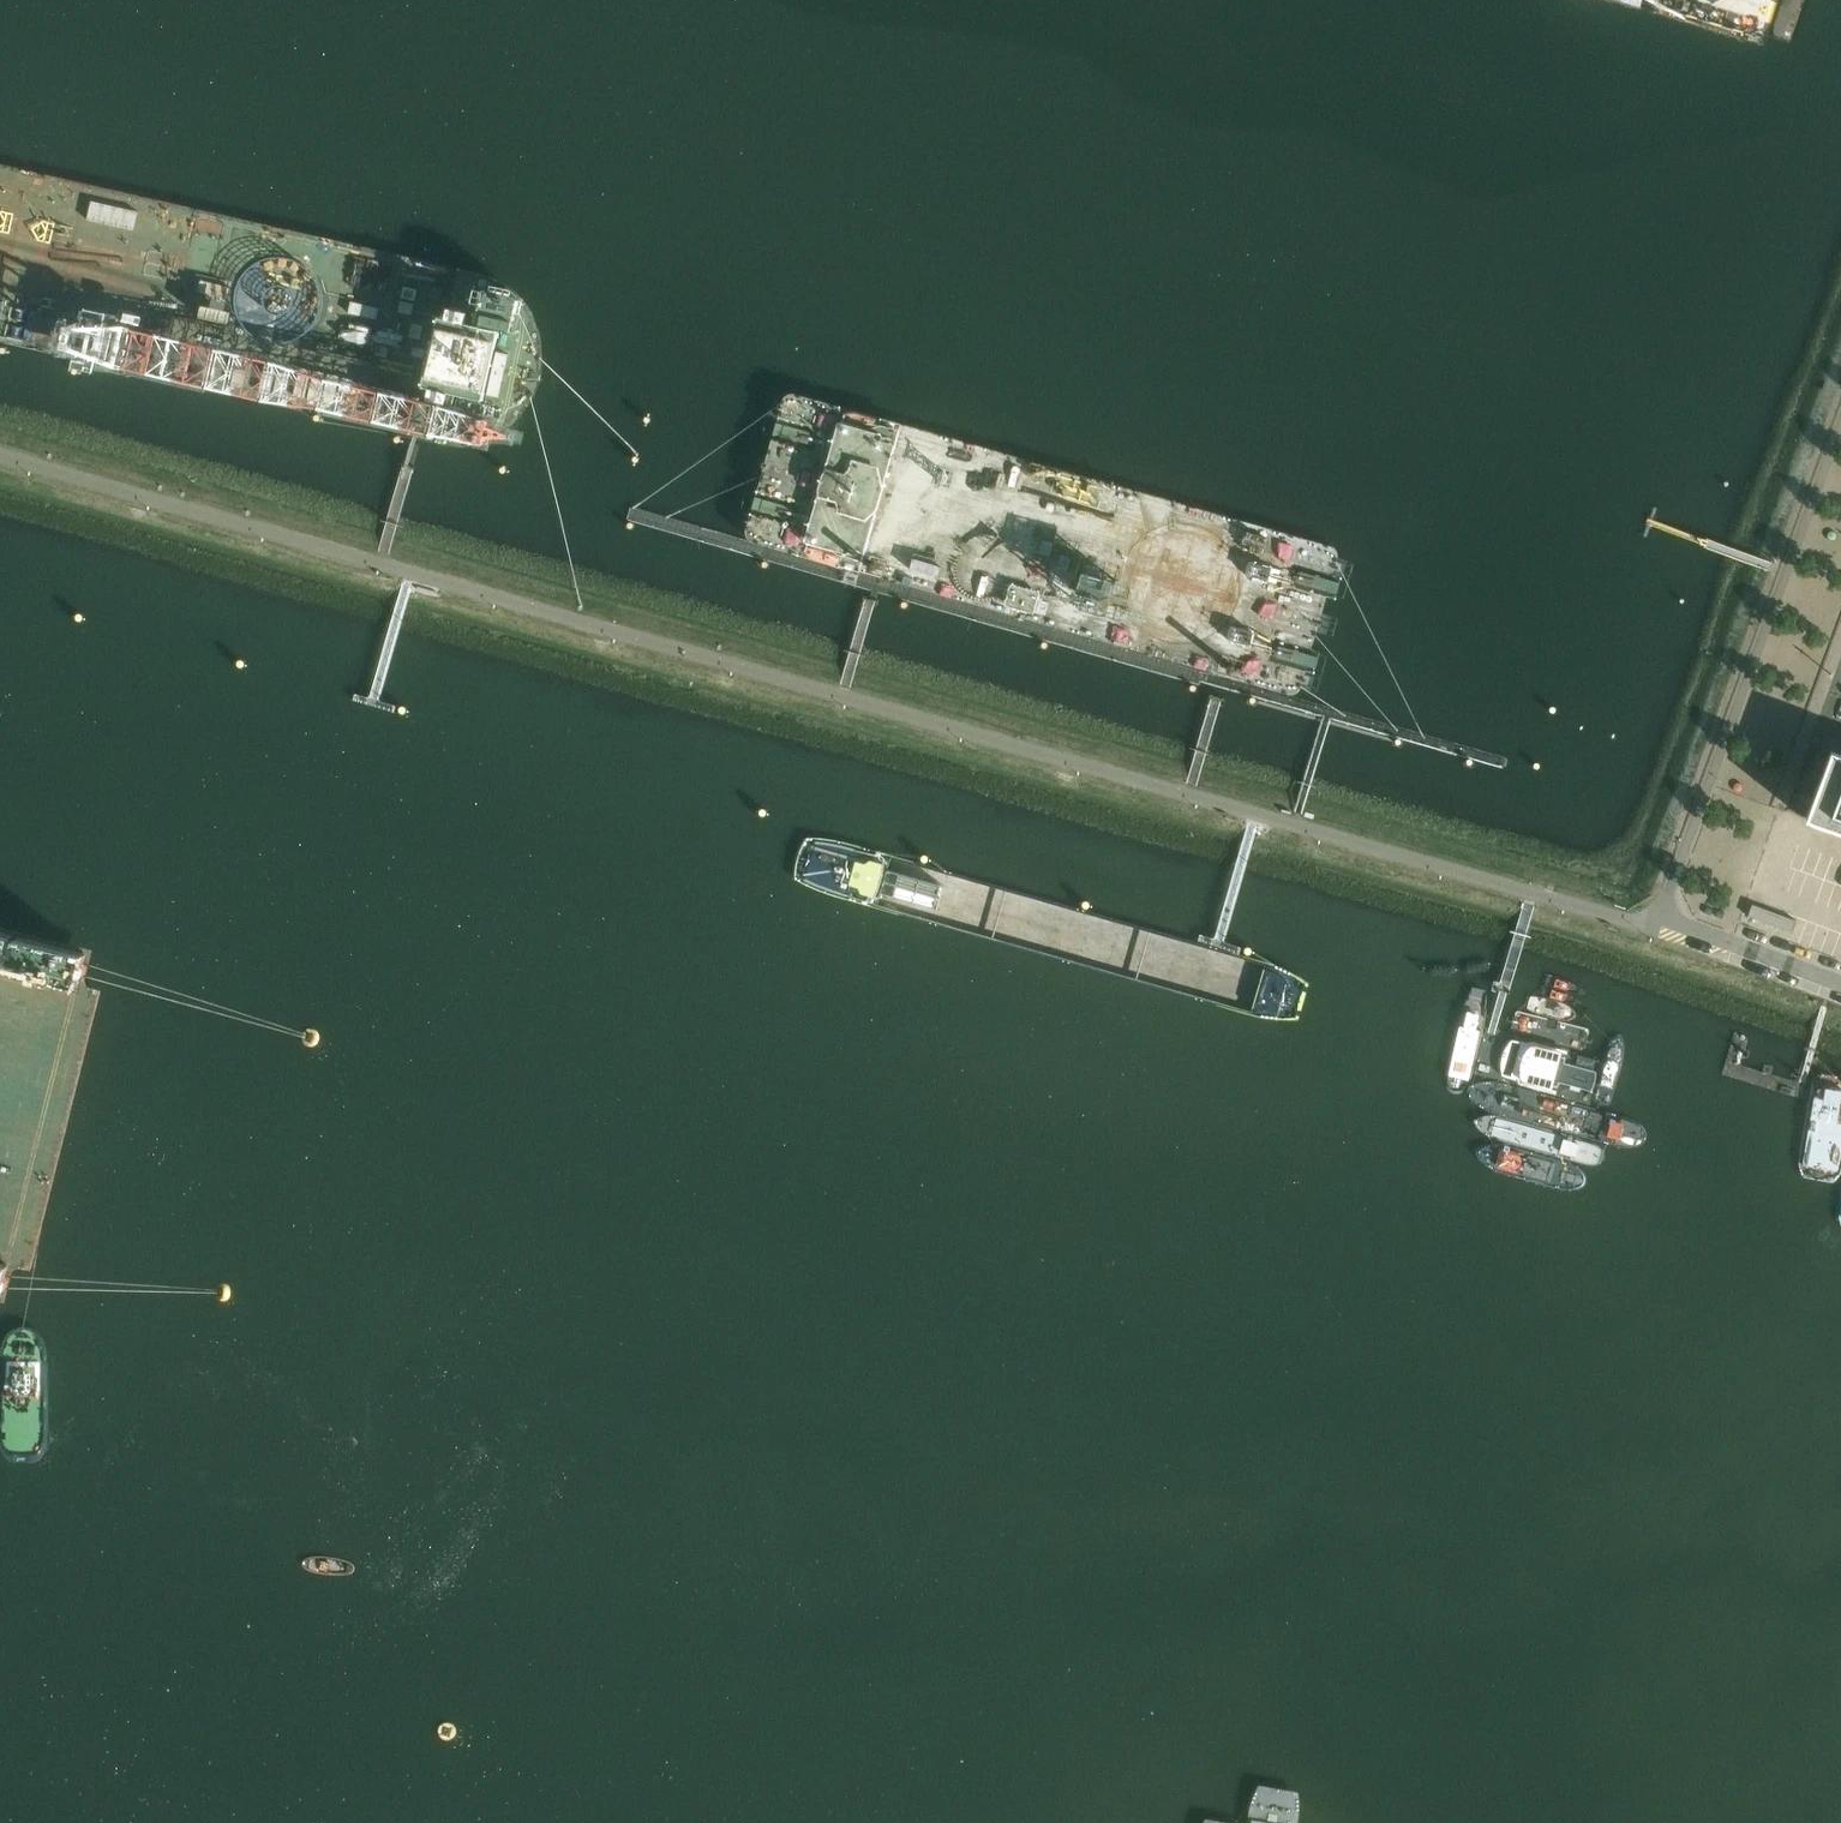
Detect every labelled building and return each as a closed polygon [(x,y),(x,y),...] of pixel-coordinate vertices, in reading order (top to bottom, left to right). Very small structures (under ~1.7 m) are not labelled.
[(1832,753),(1807,822),(1840,834),(1840,756),(1832,753)] [(1561,780),(1571,780),(1571,770),(1561,770),(1561,780)] [(1748,911),(1744,922),(1789,939),(1793,928),(1748,911)]
